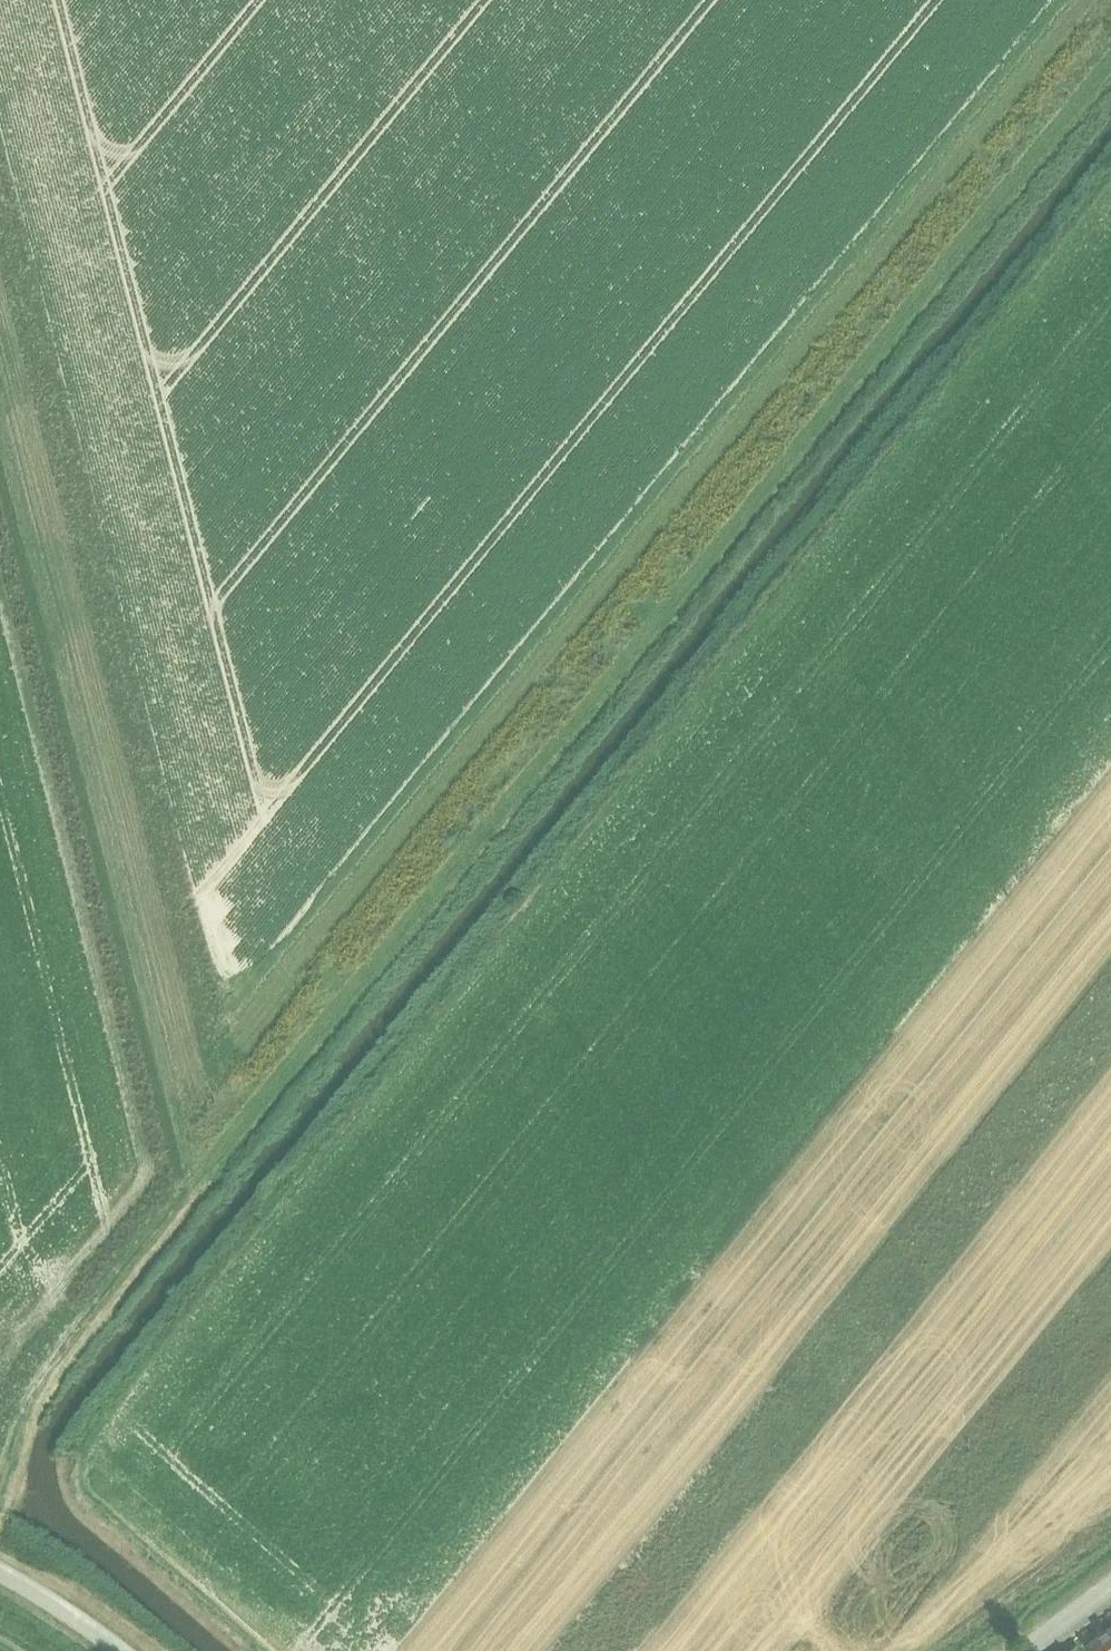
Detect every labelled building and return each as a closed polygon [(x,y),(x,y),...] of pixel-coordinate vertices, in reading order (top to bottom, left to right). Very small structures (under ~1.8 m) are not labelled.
[(1083,1644),(1088,1650),(1110,1650),(1110,1623),(1083,1644)]
